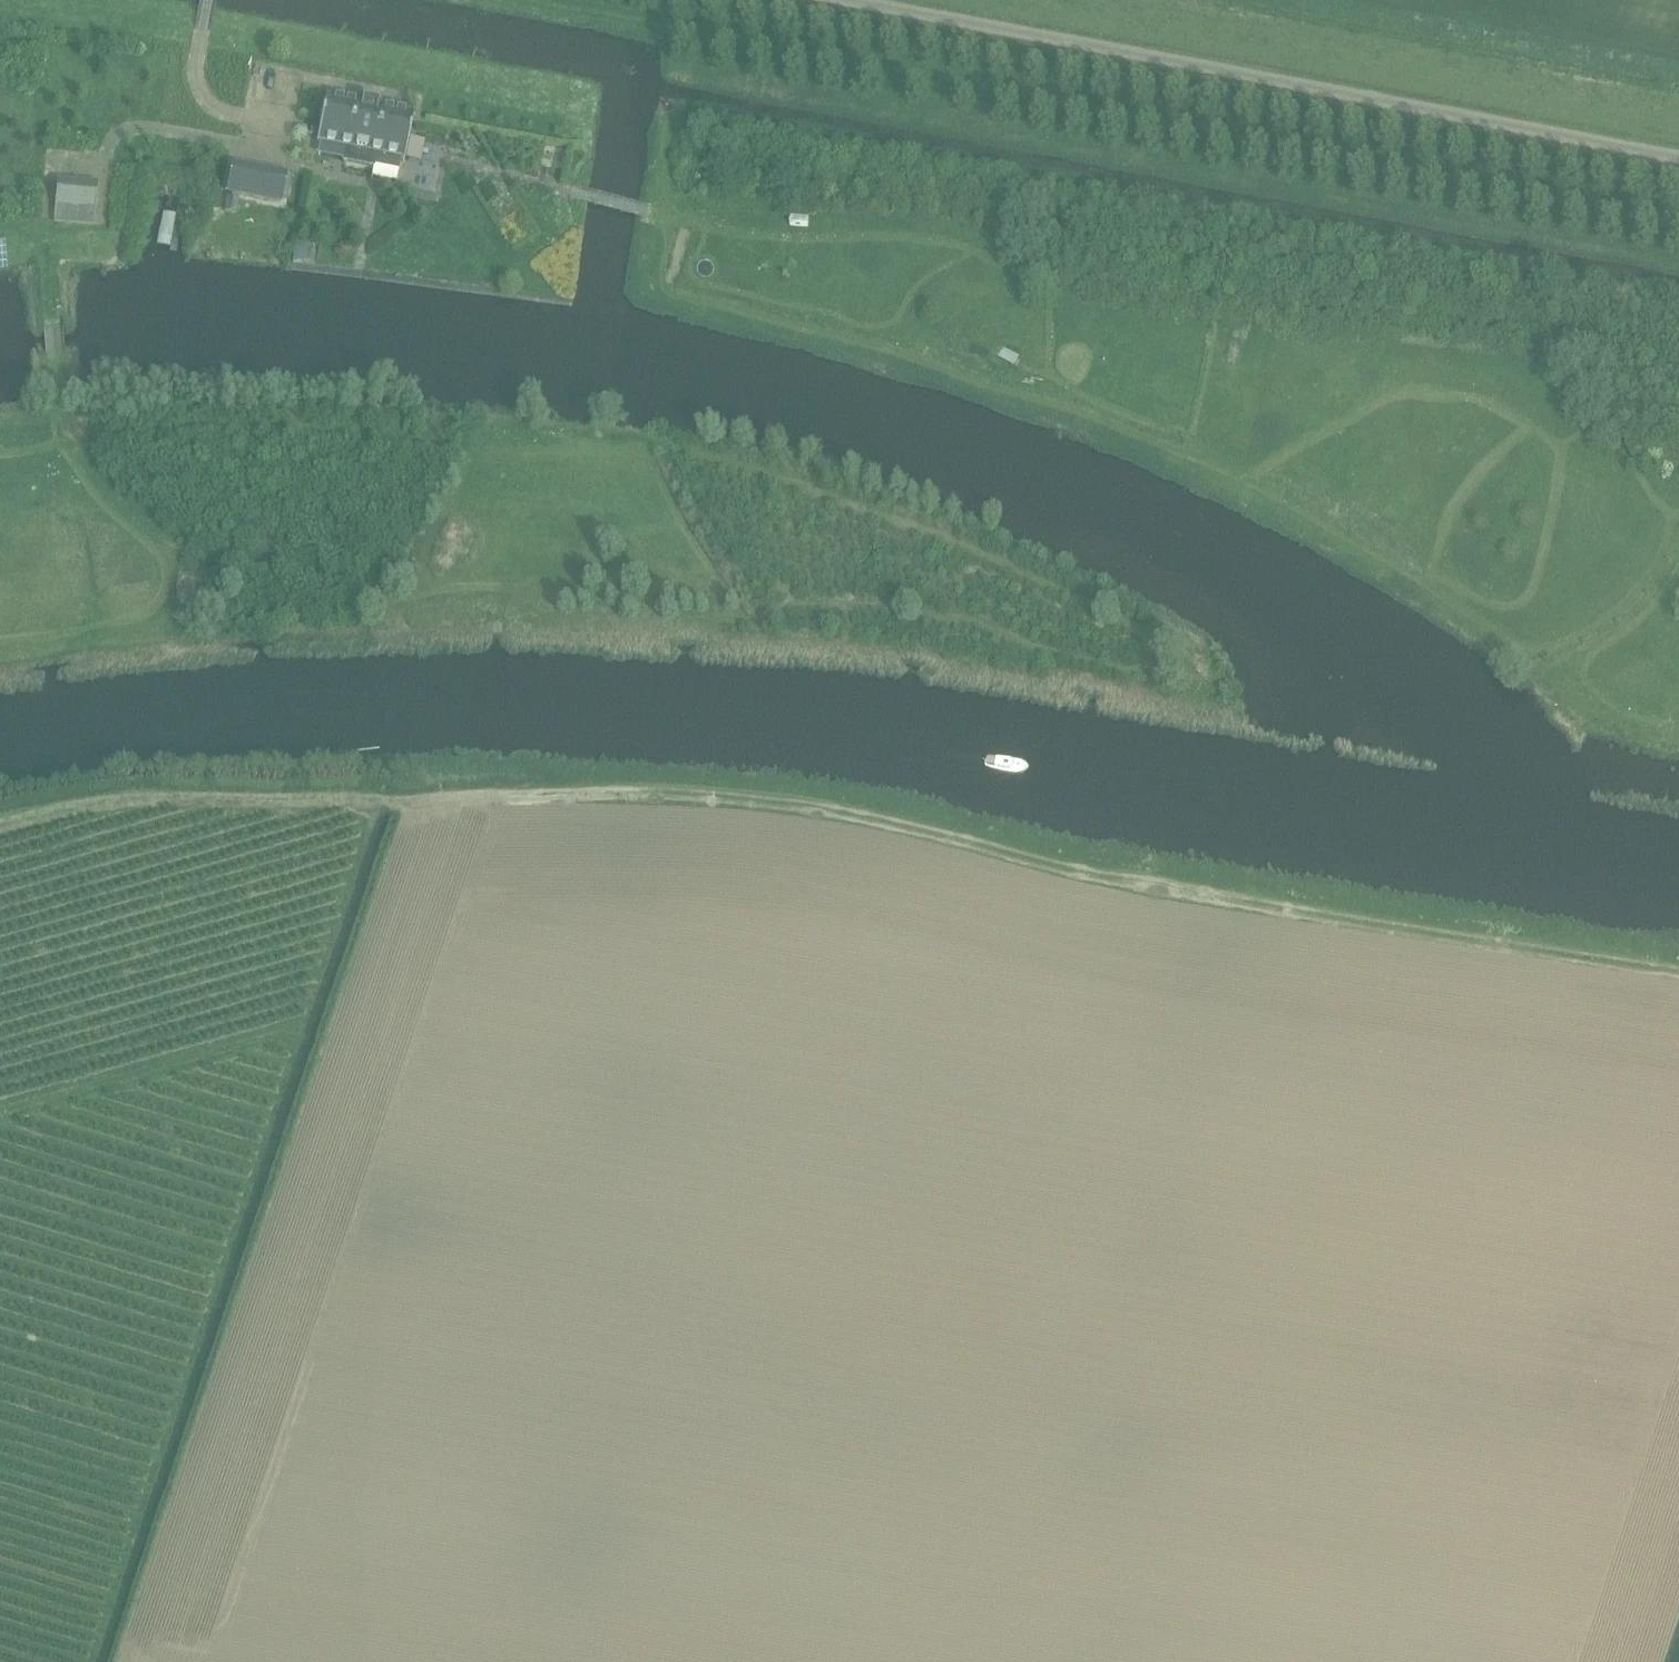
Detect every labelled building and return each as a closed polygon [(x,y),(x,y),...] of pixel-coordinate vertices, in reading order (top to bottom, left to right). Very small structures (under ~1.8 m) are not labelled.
[(326,98),(317,143),(345,149),(343,162),(373,168),(376,155),(405,161),(414,115),(326,98)] [(234,163),(229,190),(256,195),(261,168),(234,163)] [(287,173),(261,168),(256,195),(282,199),(287,173)] [(56,177),(54,203),(94,206),(95,179),(56,177)] [(228,195),(226,209),(237,211),(239,197),(228,195)] [(296,241),(293,261),(306,263),(309,243),(296,241)]
